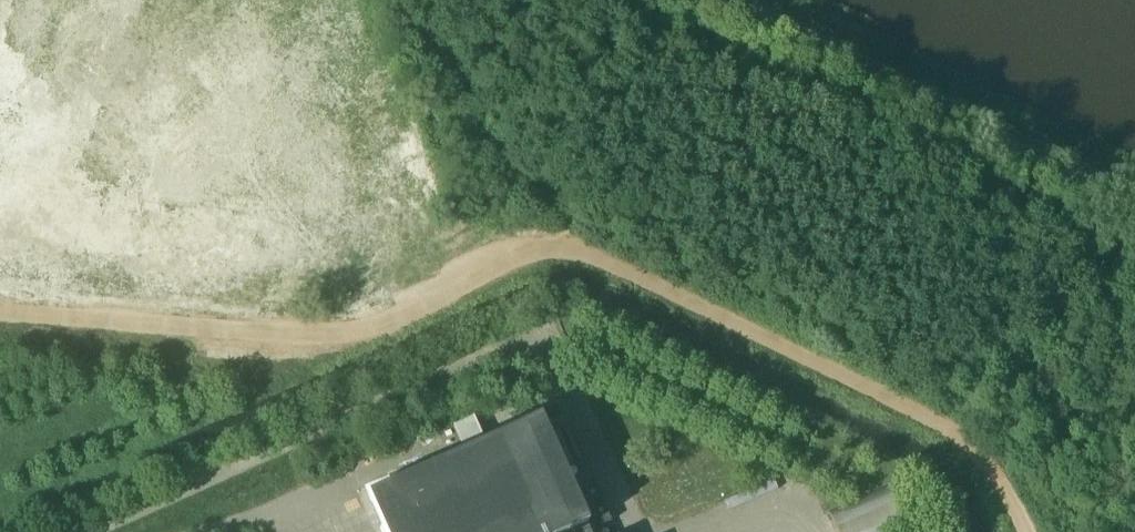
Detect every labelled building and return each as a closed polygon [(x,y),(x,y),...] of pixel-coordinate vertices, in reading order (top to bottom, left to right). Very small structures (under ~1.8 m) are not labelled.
[(538,419),(484,443),(472,416),(451,426),(459,445),(388,477),(391,485),(368,495),(385,531),(589,531),(538,419)] [(612,521),(593,479),(573,488),(591,530),(612,521)] [(838,531),(906,531),(920,526),(899,479),(829,510),(838,531)]
